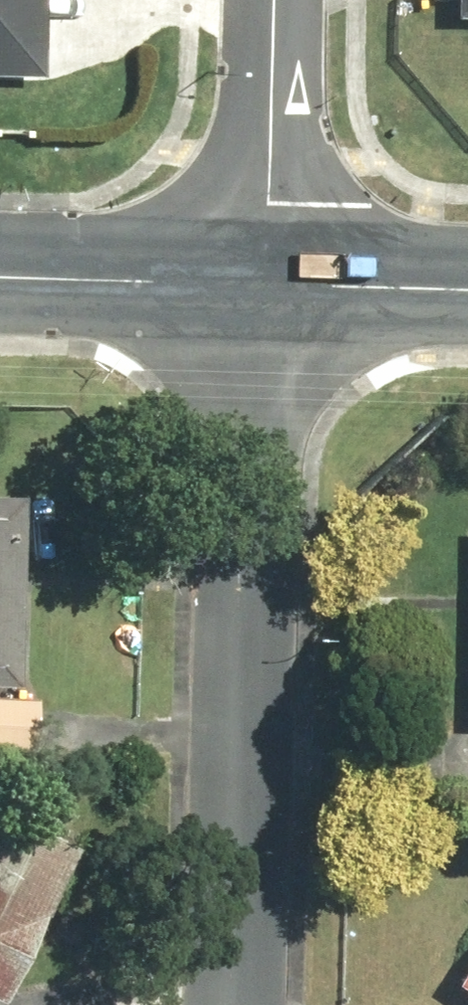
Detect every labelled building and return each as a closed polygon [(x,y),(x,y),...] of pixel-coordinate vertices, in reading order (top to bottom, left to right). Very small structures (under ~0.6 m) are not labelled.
[(45,0),(0,0),(0,82),(43,83),(45,0)] [(457,22),(467,22),(467,0),(458,0),(457,22)] [(0,496),(0,685),(24,686),(25,496),(0,496)] [(0,699),(0,750),(26,752),(30,701),(0,699)] [(51,895),(73,848),(0,812),(0,1000),(51,895)]
